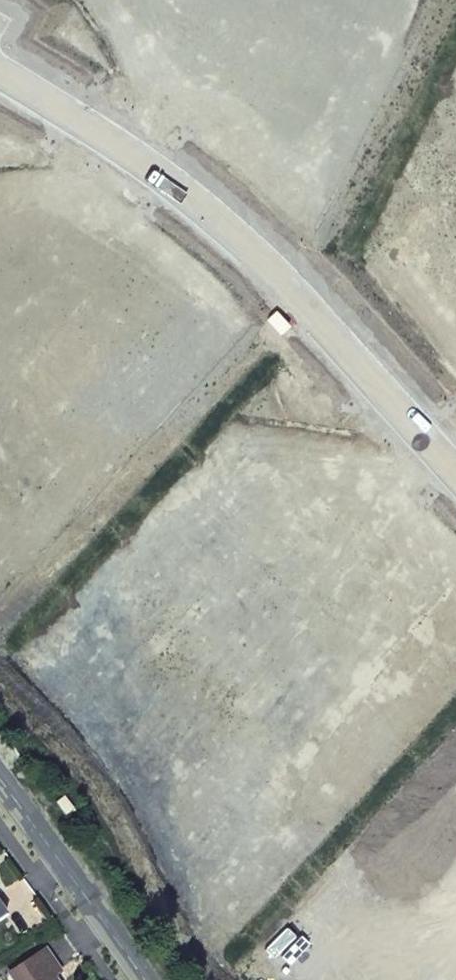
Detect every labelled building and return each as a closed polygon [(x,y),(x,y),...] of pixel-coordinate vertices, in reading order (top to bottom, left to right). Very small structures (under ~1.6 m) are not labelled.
[(26,740),(13,749),(21,760),(34,752),(26,740)] [(52,976),(59,971),(46,950),(12,974),(16,979),(49,979),(48,978),(52,976)]
